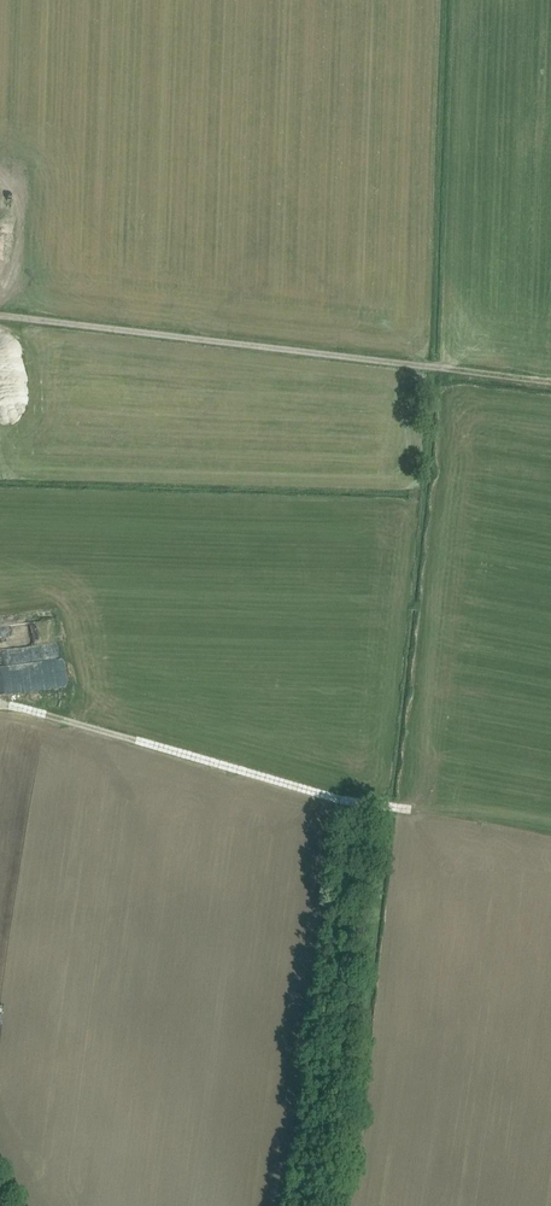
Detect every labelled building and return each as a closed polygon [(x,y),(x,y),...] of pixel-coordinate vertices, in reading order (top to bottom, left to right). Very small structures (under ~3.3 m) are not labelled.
[(20,627),(0,626),(0,647),(19,648),(20,627)] [(0,665),(0,693),(67,688),(65,660),(0,665)]
